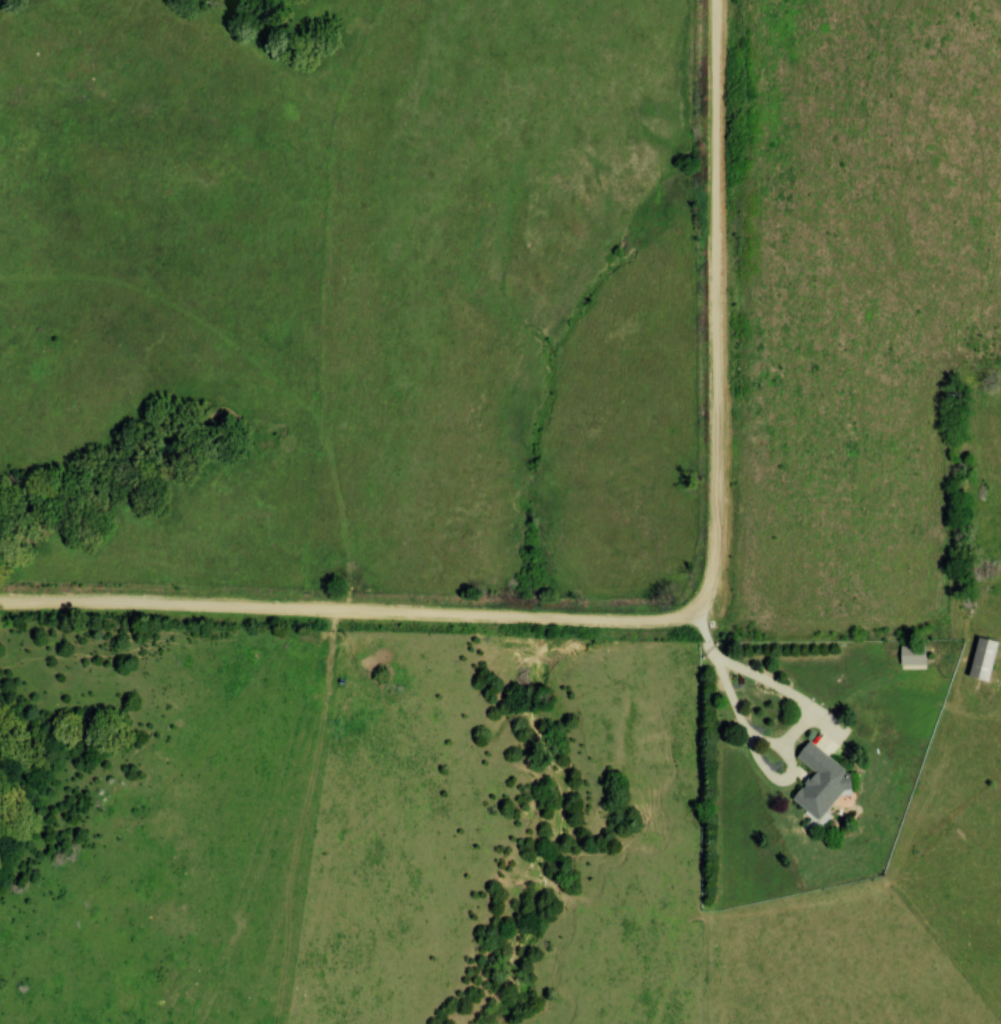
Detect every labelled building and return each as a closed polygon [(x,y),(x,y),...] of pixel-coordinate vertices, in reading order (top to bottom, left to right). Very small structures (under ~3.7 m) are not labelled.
[(993,681),(1000,640),(981,637),(973,677),(993,681)] [(928,646),(903,646),(903,668),(928,668),(928,646)] [(796,799),(822,820),(856,778),(811,742),(798,757),(817,772),(796,799)]
